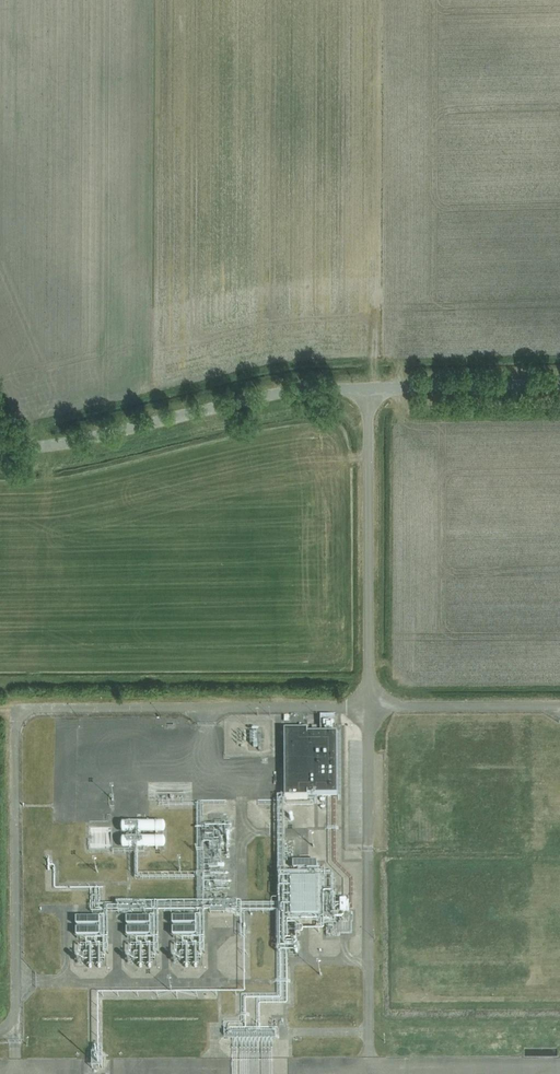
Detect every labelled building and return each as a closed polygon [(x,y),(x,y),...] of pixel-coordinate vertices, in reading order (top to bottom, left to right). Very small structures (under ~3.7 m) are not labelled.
[(337,734),(308,734),(308,732),(286,732),(286,799),(308,799),(308,796),(338,796),(337,734)] [(174,832),(173,821),(127,822),(128,848),(167,847),(167,838),(153,839),(153,833),(174,832)] [(283,884),(294,883),(291,856),(280,857),(283,884)] [(293,919),(332,917),(329,870),(327,870),(327,860),(302,861),(302,869),(311,869),(311,877),(308,877),(308,889),(302,890),(302,901),(292,902),(293,919)] [(93,963),(105,964),(109,920),(81,917),(79,936),(95,938),(94,948),(91,947),(90,957),(94,957),(93,963)]
